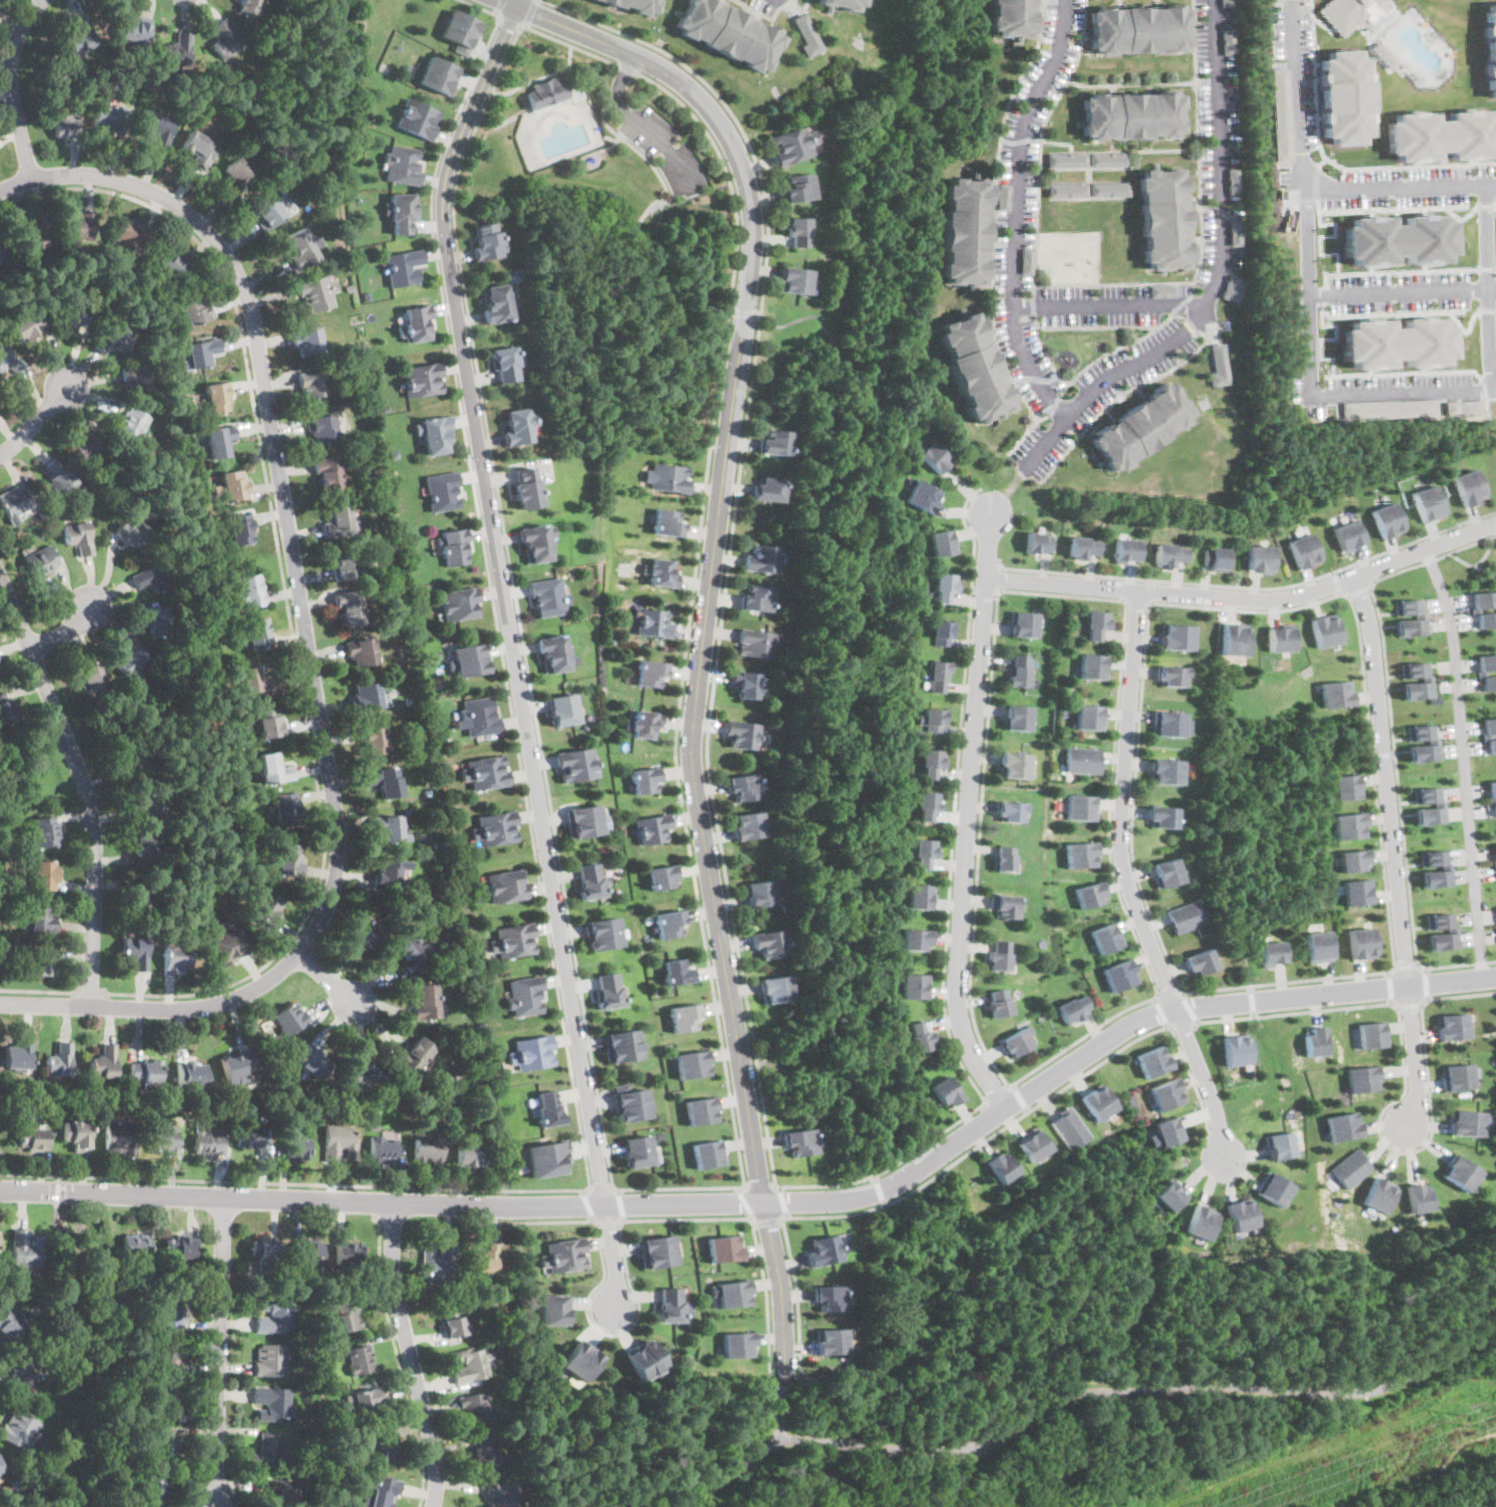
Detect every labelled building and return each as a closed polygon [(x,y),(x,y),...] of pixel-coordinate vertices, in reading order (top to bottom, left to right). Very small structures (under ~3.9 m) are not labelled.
[(235,4),(236,0),(262,0),(260,8),(257,16),(238,11),(239,5),(235,4)] [(655,0),(657,0),(653,12),(647,10),(645,15),(632,11),(633,9),(624,6),(623,8),(595,0),(655,0)] [(687,2),(688,0),(714,0),(751,22),(752,20),(757,23),(758,22),(764,26),(765,24),(777,31),(775,33),(782,36),(775,48),(774,47),(768,58),(770,59),(763,70),(757,67),(755,71),(744,65),(745,63),(734,57),(732,61),(702,43),(703,43),(692,36),(690,39),(679,32),(681,28),(675,24),(680,16),(674,12),(676,8),(684,12),(689,3),(687,2)] [(816,3),(817,0),(860,0),(859,5),(854,4),(853,11),(841,8),(842,6),(831,4),(829,13),(824,12),(825,5),(816,3)] [(987,4),(987,0),(1026,0),(1026,39),(1018,38),(1018,43),(1014,43),(1014,37),(1003,36),(1003,38),(991,38),(991,31),(987,30),(987,17),(989,17),(990,5),(987,4)] [(1341,39),(1384,1),(1382,0),(1329,0),(1317,12),(1341,39)] [(1486,5),(1495,5),(1495,99),(1489,99),(1489,91),(1486,91),(1483,12),(1487,12),(1486,5)] [(1091,10),(1092,54),(1189,52),(1189,8),(1091,10)] [(472,48),(471,48),(467,55),(456,50),(459,43),(442,35),(453,9),(481,21),(477,30),(480,31),(472,48)] [(821,49),(805,57),(799,45),(804,43),(792,18),(803,12),(821,49)] [(127,14),(139,18),(139,15),(153,19),(144,45),(138,43),(136,47),(124,43),(125,40),(119,38),(127,14)] [(73,55),(67,36),(73,34),(72,32),(76,30),(72,19),(86,15),(96,47),(73,55)] [(234,54),(231,57),(230,57),(229,56),(222,60),(212,45),(217,41),(215,38),(219,35),(213,26),(224,18),(243,46),(233,52),(234,54)] [(1222,30),(1235,30),(1235,56),(1223,56),(1222,30)] [(191,42),(190,47),(187,69),(180,68),(179,73),(169,72),(170,65),(162,64),(165,44),(176,45),(178,32),(192,33),(191,42)] [(1327,52),(1358,51),(1358,59),(1366,59),(1369,138),(1361,138),(1361,145),(1330,146),(1330,138),(1321,138),(1319,60),(1327,60),(1327,52)] [(450,95),(419,81),(431,55),(461,69),(456,81),(457,81),(450,95)] [(554,79),(555,82),(562,79),(563,83),(564,83),(566,87),(564,88),(568,98),(532,111),(526,94),(533,91),(531,86),(553,77),(554,79)] [(188,92),(185,100),(180,98),(183,90),(188,92)] [(1182,140),(1182,95),(1084,96),(1084,140),(1182,140)] [(430,139),(429,142),(395,127),(404,108),(402,107),(406,98),(440,113),(433,127),(435,128),(430,139)] [(128,114),(126,133),(92,129),(95,106),(129,110),(128,114)] [(157,114),(158,114),(158,113),(176,120),(166,150),(152,145),(155,135),(153,134),(152,137),(137,132),(144,110),(157,114)] [(1488,120),(1495,119),(1495,151),(1490,151),(1490,158),(1450,159),(1450,153),(1436,153),(1436,161),(1396,162),(1396,155),(1387,155),(1387,123),(1395,123),(1394,115),(1434,114),(1435,122),(1448,122),(1448,113),(1488,112),(1488,120)] [(75,117),(76,122),(77,122),(78,136),(69,137),(69,139),(63,140),(63,138),(55,138),(54,116),(66,115),(66,114),(75,113),(75,117)] [(804,127),(806,132),(813,129),(818,142),(809,145),(812,155),(777,168),(772,153),(778,151),(776,146),(771,147),(768,136),(803,124),(804,127)] [(217,147),(205,167),(202,172),(190,164),(195,156),(186,150),(185,152),(177,147),(188,129),(217,147)] [(419,150),(418,159),(414,159),(414,162),(417,163),(416,171),(420,171),(417,186),(385,181),(388,164),(382,163),(384,153),(389,154),(390,145),(419,150)] [(1047,155),(1048,169),(1087,168),(1087,154),(1047,155)] [(1129,154),(1091,154),(1091,169),(1129,169),(1129,154)] [(235,196),(234,198),(224,189),(231,180),(222,172),(235,157),(235,156),(255,173),(235,196)] [(1227,170),(1228,196),(1241,195),(1239,169),(1227,170)] [(1143,270),(1188,270),(1181,176),(1180,170),(1143,171),(1143,178),(1138,178),(1143,270)] [(987,178),(987,186),(991,186),(991,199),(988,199),(988,206),(986,206),(986,227),(987,227),(987,244),(986,244),(986,251),(984,251),(984,257),(986,257),(986,264),(988,264),(987,278),(983,278),(983,285),(973,284),(973,289),(968,289),(969,282),(958,282),(958,284),(946,283),(946,276),(941,276),(942,262),(944,262),(944,250),(941,250),(943,211),(946,211),(946,198),(944,197),(944,184),(949,184),(950,177),(962,177),(962,179),(973,180),(973,171),(978,171),(978,178),(987,178)] [(814,199),(785,203),(783,189),(790,188),(788,178),(810,175),(814,199)] [(1087,184),(1047,184),(1047,199),(1087,199),(1087,184)] [(1129,184),(1091,184),(1091,198),(1129,198),(1129,184)] [(1011,186),(1010,211),(998,211),(999,185),(1011,186)] [(339,195),(326,201),(323,194),(335,188),(339,195)] [(270,195),(274,201),(277,199),(280,204),(282,203),(285,208),(282,210),(286,216),(263,232),(255,221),(257,220),(253,215),(256,213),(252,207),(270,195)] [(412,195),(412,203),(417,203),(417,221),(410,221),(411,235),(392,235),(392,222),(390,222),(390,214),(383,214),(383,204),(389,204),(389,195),(412,195)] [(95,212),(95,232),(92,232),(92,241),(77,240),(77,249),(63,249),(63,239),(68,238),(69,214),(76,214),(76,212),(81,212),(81,211),(95,211),(95,212)] [(26,251),(23,231),(30,230),(30,228),(34,228),(33,215),(46,213),(51,247),(26,251)] [(1451,224),(1452,255),(1445,255),(1445,263),(1405,265),(1405,257),(1391,257),(1391,265),(1352,267),(1352,259),(1344,259),(1342,228),(1351,228),(1350,219),(1389,218),(1390,226),(1404,226),(1403,217),(1443,216),(1444,224),(1451,224)] [(129,223),(130,221),(152,230),(144,249),(138,247),(137,249),(131,246),(128,254),(109,246),(121,219),(129,223)] [(806,235),(806,248),(793,248),(793,236),(786,236),(786,235),(786,228),(787,228),(788,219),(809,219),(808,235),(806,235)] [(1240,221),(1229,221),(1229,246),(1240,246),(1240,221)] [(495,222),(497,232),(500,232),(501,243),(505,242),(506,251),(500,252),(501,257),(475,261),(473,249),(473,248),(477,248),(473,226),(495,222)] [(307,236),(310,242),(320,237),(324,245),(313,250),(317,259),(295,269),(290,259),(288,255),(294,252),(286,237),(303,229),(307,236)] [(178,257),(180,259),(182,257),(192,267),(176,284),(155,264),(171,247),(180,255),(178,257)] [(1022,249),(1034,249),(1033,276),(1022,275),(1022,249)] [(410,269),(412,269),(416,268),(418,284),(390,288),(384,256),(421,250),(424,264),(410,267),(410,269)] [(808,295),(780,292),(781,280),(780,280),(781,267),(811,271),(808,295)] [(326,276),(328,276),(330,282),(336,281),(338,291),(331,293),(334,307),(311,313),(309,305),(306,306),(304,296),(299,297),(296,283),(326,276)] [(1244,282),(1227,276),(1220,299),(1237,305),(1244,282)] [(505,284),(507,292),(508,292),(513,319),(485,324),(485,322),(483,310),(485,309),(482,288),(505,284)] [(354,291),(348,293),(346,287),(352,285),(354,291)] [(206,302),(208,305),(210,304),(215,317),(188,327),(179,302),(203,293),(206,302)] [(426,320),(427,325),(431,325),(434,339),(408,343),(407,337),(399,338),(397,327),(405,326),(404,318),(405,318),(403,306),(429,302),(432,319),(426,320)] [(35,337),(29,341),(28,339),(22,343),(9,323),(35,306),(47,326),(41,330),(42,333),(35,337)] [(89,323),(88,325),(75,324),(74,328),(66,328),(67,324),(60,323),(61,306),(90,309),(89,323)] [(961,308),(964,315),(974,311),(977,318),(981,316),(986,328),(983,329),(985,336),(984,336),(1006,390),(1009,389),(1014,402),(1010,403),(1012,409),(1002,414),(1004,417),(999,419),(997,413),(988,417),(988,418),(977,423),(974,417),(970,418),(965,406),(968,405),(963,393),(960,394),(946,357),(949,356),(944,344),(942,345),(937,333),(942,331),(939,324),(951,320),(951,322),(960,318),(957,310),(961,308)] [(1350,322),(1350,330),(1342,330),(1343,361),(1352,361),(1352,370),(1392,368),(1391,360),(1405,360),(1405,367),(1445,366),(1445,358),(1453,358),(1452,326),(1444,327),(1444,319),(1403,320),(1403,328),(1390,329),(1390,320),(1350,322)] [(129,345),(123,352),(121,354),(116,350),(115,351),(111,348),(104,356),(93,346),(113,324),(116,321),(135,339),(129,345)] [(535,328),(525,329),(524,322),(533,321),(535,328)] [(318,329),(319,334),(323,334),(324,339),(319,340),(321,354),(300,357),(299,349),(297,350),(296,345),(293,345),(291,332),(318,328),(318,329)] [(190,369),(187,344),(219,339),(221,353),(209,355),(211,366),(190,369)] [(1209,388),(1228,385),(1222,344),(1208,346),(1213,373),(1208,374),(1209,388)] [(180,354),(174,355),(173,346),(179,345),(180,345),(181,354),(180,354)] [(2,369),(0,372),(0,346),(24,364),(23,365),(17,373),(15,375),(6,368),(4,371),(2,369)] [(515,347),(517,357),(523,356),(524,365),(516,367),(518,381),(499,384),(496,365),(493,366),(490,351),(515,347)] [(437,382),(437,383),(441,382),(442,393),(407,399),(401,368),(439,362),(441,377),(436,378),(437,382)] [(146,365),(147,372),(153,371),(154,377),(152,377),(153,384),(150,384),(150,392),(129,394),(128,388),(126,388),(126,382),(123,382),(121,368),(146,365)] [(329,388),(330,394),(330,395),(306,399),(305,394),(304,394),(302,388),(299,388),(298,377),(297,376),(328,371),(330,382),(328,383),(329,388)] [(212,414),(210,414),(206,386),(229,382),(231,395),(226,396),(228,411),(212,414)] [(1089,440),(1111,475),(1193,416),(1170,383),(1089,440)] [(141,412),(143,413),(151,418),(139,439),(139,438),(136,443),(129,439),(127,441),(123,438),(114,433),(126,412),(128,413),(131,407),(141,412)] [(526,408),(527,415),(536,414),(538,425),(530,426),(531,433),(529,433),(531,444),(506,448),(503,435),(503,432),(508,431),(505,412),(526,408)] [(333,415),(334,421),(338,420),(338,425),(337,426),(338,433),(336,433),(337,440),(315,444),(314,436),(311,436),(310,433),(308,433),(305,419),(333,415)] [(445,430),(447,439),(449,452),(427,456),(426,448),(423,434),(415,435),(414,425),(421,424),(420,420),(449,415),(451,429),(445,430)] [(211,460),(206,430),(234,425),(236,439),(226,441),(229,456),(211,460)] [(789,434),(788,443),(788,444),(787,457),(759,453),(760,439),(768,440),(768,437),(766,437),(767,429),(789,432),(789,434)] [(82,459),(80,460),(69,445),(88,432),(98,448),(82,459)] [(932,440),(948,454),(944,459),(949,464),(940,474),(918,454),(924,447),(925,448),(932,440)] [(400,457),(392,459),(389,451),(397,448),(400,457)] [(338,466),(347,465),(348,474),(341,475),(343,491),(323,494),(320,475),(314,476),(312,459),(337,456),(338,466)] [(58,500),(45,486),(50,481),(49,480),(53,476),(44,467),(54,457),(77,481),(58,500)] [(688,477),(686,476),(686,479),(691,479),(689,494),(652,489),(655,463),(687,467),(687,468),(689,468),(688,477)] [(534,471),(536,480),(539,479),(543,506),(520,510),(519,502),(517,502),(516,499),(514,484),(518,484),(515,470),(534,467),(534,471)] [(243,483),(244,486),(245,485),(248,498),(226,503),(224,495),(214,497),(212,487),(223,485),(221,474),(242,469),(245,483),(243,483)] [(1454,479),(1464,507),(1487,498),(1477,471),(1454,479)] [(453,495),(454,498),(458,498),(460,508),(431,512),(429,502),(430,502),(429,497),(428,498),(425,477),(457,472),(460,485),(455,486),(457,495),(453,495)] [(784,480),(782,493),(781,503),(751,499),(752,497),(752,491),(754,491),(755,485),(760,485),(761,477),(784,480)] [(931,515),(904,501),(916,478),(942,492),(931,515)] [(9,520),(0,503),(0,495),(17,486),(18,488),(24,485),(25,487),(26,490),(32,500),(33,500),(36,506),(9,520)] [(1414,495),(1424,522),(1447,514),(1436,487),(1414,495)] [(1373,510),(1382,538),(1405,530),(1396,502),(1373,510)] [(350,513),(351,521),(360,520),(362,529),(353,531),(353,533),(325,538),(325,537),(323,523),(332,522),(330,506),(349,503),(350,513)] [(44,519),(43,519),(39,513),(45,509),(49,515),(44,519)] [(683,536),(683,538),(654,534),(657,509),(681,512),(680,519),(683,520),(682,522),(685,523),(683,536)] [(142,545),(142,546),(140,549),(134,546),(133,548),(119,540),(120,538),(115,535),(126,514),(152,528),(142,545)] [(251,527),(251,530),(252,530),(253,536),(252,536),(253,542),(232,546),(228,521),(227,518),(251,514),(253,527),(251,527)] [(1365,542),(1357,519),(1334,528),(1342,551),(1365,542)] [(92,540),(92,544),(93,555),(78,557),(77,545),(73,546),(73,544),(65,545),(63,528),(63,525),(89,522),(92,540)] [(545,523),(546,528),(553,527),(555,537),(549,538),(551,552),(549,552),(551,560),(527,565),(522,543),(521,543),(518,529),(545,523)] [(952,542),(955,541),(957,552),(934,556),(929,533),(949,528),(952,542)] [(463,542),(465,550),(467,564),(446,567),(445,557),(443,557),(441,549),(437,550),(435,538),(441,537),(441,533),(467,529),(469,541),(463,542)] [(1043,532),(1027,531),(1026,552),(1042,553),(1042,550),(1051,550),(1053,535),(1043,535),(1043,532)] [(414,543),(408,544),(406,533),(413,532),(414,543)] [(1289,542),(1299,569),(1322,561),(1312,533),(1289,542)] [(1068,556),(1078,556),(1078,559),(1086,559),(1087,553),(1099,555),(1100,541),(1087,539),(1087,537),(1070,535),(1068,556)] [(1140,539),(1116,537),(1115,561),(1126,563),(1126,559),(1139,560),(1140,539)] [(1185,547),(1174,547),(1174,544),(1156,543),(1155,565),(1173,566),(1173,560),(1184,561),(1185,547)] [(777,556),(776,565),(778,565),(777,574),(743,570),(745,556),(751,556),(752,544),(778,547),(777,556)] [(54,571),(52,572),(41,577),(40,574),(33,577),(31,572),(23,576),(16,561),(42,549),(49,545),(59,565),(54,568),(55,571),(54,571)] [(1225,570),(1226,548),(1204,546),(1202,568),(1225,570)] [(1247,546),(1247,571),(1272,571),(1272,546),(1247,546)] [(358,576),(334,580),(333,573),(338,573),(334,552),(350,550),(355,549),(356,555),(355,556),(358,576)] [(675,561),(674,570),(673,574),(678,575),(677,588),(650,585),(651,574),(642,573),(643,564),(653,565),(654,558),(675,561)] [(172,584),(172,585),(154,593),(152,588),(150,588),(148,585),(136,590),(130,577),(162,562),(172,584)] [(956,593),(950,592),(950,604),(936,603),(937,591),(934,591),(935,573),(955,575),(954,580),(955,580),(955,584),(956,584),(956,593)] [(260,589),(260,593),(264,592),(266,604),(246,608),(245,603),(243,603),(242,597),(234,598),(230,579),(260,574),(262,587),(259,587),(260,589)] [(563,593),(563,594),(567,593),(569,604),(565,605),(566,613),(537,618),(534,597),(530,598),(528,583),(560,577),(563,593)] [(770,594),(769,601),(768,612),(740,609),(741,608),(742,595),(747,596),(749,585),(771,587),(770,594)] [(476,617),(444,621),(440,592),(476,587),(478,602),(476,602),(476,607),(474,607),(476,617)] [(1470,592),(1495,589),(1495,625),(1474,628),(1470,592)] [(359,591),(362,612),(364,624),(345,627),(344,621),(343,621),(342,612),(343,611),(342,608),(336,609),(336,605),(334,594),(359,590),(359,591)] [(1392,600),(1419,598),(1422,634),(1395,636),(1392,600)] [(166,633),(165,639),(147,635),(154,606),(172,610),(166,633)] [(666,611),(665,619),(664,623),(672,624),(670,639),(637,635),(639,615),(641,616),(641,608),(666,611)] [(1085,609),(1108,611),(1106,629),(1101,629),(1100,640),(1085,639),(1086,627),(1084,626),(1085,609)] [(1038,612),(1036,636),(1013,635),(1014,623),(1011,623),(1011,610),(1038,612)] [(1308,618),(1332,612),(1339,641),(1315,647),(1308,618)] [(266,638),(267,644),(268,650),(252,652),(250,639),(245,640),(243,627),(247,626),(246,621),(268,617),(272,637),(266,638)] [(953,634),(953,639),(950,639),(949,647),(933,646),(934,637),(932,637),(933,621),(954,623),(953,634)] [(1220,621),(1246,623),(1244,655),(1219,654),(1220,621)] [(1161,622),(1191,624),(1189,649),(1158,647),(1159,633),(1160,633),(1161,622)] [(1265,626),(1290,626),(1290,650),(1265,650),(1265,626)] [(777,633),(774,659),(737,655),(738,646),(742,647),(743,644),(738,643),(738,641),(740,629),(777,633)] [(566,644),(567,655),(569,663),(568,663),(569,671),(545,675),(541,653),(539,654),(536,640),(564,635),(566,644)] [(616,636),(615,643),(608,642),(608,635),(616,636)] [(374,644),(374,645),(377,644),(378,649),(377,650),(378,657),(376,657),(377,664),(354,667),(353,660),(350,660),(350,656),(347,656),(345,642),(373,639),(374,644)] [(138,646),(148,658),(150,660),(137,671),(141,677),(131,685),(111,660),(129,645),(131,648),(136,643),(138,646)] [(487,673),(458,678),(453,648),(485,643),(488,663),(486,663),(487,673)] [(1078,652),(1103,655),(1100,679),(1076,677),(1078,652)] [(1477,654),(1495,652),(1495,688),(1481,689),(1477,654)] [(1030,656),(1027,688),(1007,687),(1008,677),(1009,677),(1010,667),(1014,667),(1015,655),(1030,656)] [(668,665),(667,676),(667,677),(659,676),(659,680),(661,680),(660,688),(636,685),(639,660),(668,664),(668,665)] [(949,672),(946,672),(944,694),(930,693),(930,690),(926,690),(929,660),(950,662),(949,672)] [(1399,663),(1426,661),(1428,696),(1401,698),(1399,663)] [(86,703),(85,703),(78,686),(83,684),(80,676),(85,674),(83,668),(96,662),(108,693),(95,699),(95,700),(86,703)] [(1157,664),(1186,666),(1185,676),(1183,675),(1182,686),(1160,684),(1161,678),(1156,678),(1157,664)] [(261,668),(262,672),(265,672),(265,676),(277,674),(279,688),(246,694),(242,669),(261,666),(261,668)] [(759,693),(759,694),(757,693),(756,700),(738,698),(738,692),(735,691),(736,685),(730,685),(732,671),(758,674),(757,683),(760,684),(759,693)] [(1319,683),(1350,679),(1352,704),(1322,707),(1319,683)] [(356,714),(354,714),(352,701),(354,701),(353,695),(356,695),(355,686),(377,682),(382,709),(356,714)] [(3,723),(0,724),(0,692),(7,689),(18,717),(3,723)] [(577,716),(579,723),(553,727),(552,719),(550,720),(549,711),(550,711),(548,698),(574,694),(577,716)] [(492,709),(493,718),(498,717),(501,732),(468,737),(465,721),(460,721),(458,711),(463,710),(461,701),(490,696),(492,709)] [(1074,703),(1098,705),(1097,729),(1073,727),(1074,703)] [(1032,705),(1030,730),(1004,728),(1005,716),(1008,716),(1009,704),(1032,705)] [(277,715),(277,716),(280,715),(281,723),(284,723),(286,735),(262,739),(261,734),(257,712),(276,708),(277,715)] [(946,710),(945,720),(944,726),(942,726),(941,734),(925,732),(926,727),(916,726),(917,715),(924,716),(925,708),(946,710)] [(1156,709),(1182,711),(1180,736),(1154,735),(1156,709)] [(662,715),(661,726),(661,728),(656,727),(654,740),(632,737),(633,730),(624,729),(625,720),(634,721),(635,710),(662,714),(662,715)] [(1482,718),(1495,716),(1495,753),(1486,754),(1482,718)] [(759,725),(758,733),(757,733),(755,751),(729,747),(730,736),(724,735),(726,722),(726,720),(759,725)] [(1405,726),(1433,724),(1435,760),(1407,761),(1405,726)] [(387,741),(387,746),(389,754),(369,757),(367,742),(361,743),(361,737),(363,737),(362,732),(365,732),(364,728),(384,725),(387,741)] [(444,747),(436,749),(434,740),(442,739),(444,747)] [(416,754),(413,754),(411,747),(418,745),(419,753),(416,754)] [(592,746),(595,767),(596,767),(597,776),(563,782),(561,767),(558,767),(555,753),(592,746)] [(1065,746),(1100,749),(1098,774),(1063,771),(1065,746)] [(944,762),(944,768),(938,767),(937,781),(923,780),(924,767),(921,767),(922,749),(945,751),(944,762)] [(1031,753),(1029,777),(1000,775),(1001,751),(1031,753)] [(279,766),(279,767),(294,765),(296,780),(262,785),(259,763),(258,754),(277,752),(279,766)] [(500,770),(500,771),(507,770),(509,785),(473,791),(471,780),(462,782),(460,770),(468,769),(467,761),(503,754),(505,765),(499,766),(500,770)] [(1150,756),(1181,759),(1179,784),(1148,781),(1150,756)] [(398,784),(399,791),(400,796),(382,799),(379,784),(367,786),(366,784),(364,772),(395,767),(398,784)] [(653,782),(653,785),(655,785),(656,793),(635,795),(634,783),(632,783),(631,771),(660,768),(661,781),(653,782)] [(1332,776),(1356,773),(1357,785),(1361,785),(1362,798),(1335,801),(1332,776)] [(755,774),(756,781),(762,780),(763,792),(758,792),(759,799),(736,802),(735,792),(729,793),(727,780),(727,778),(755,774)] [(1490,799),(1495,798),(1495,780),(1488,781),(1490,799)] [(225,786),(221,793),(215,790),(218,783),(225,786)] [(1411,788),(1439,785),(1443,820),(1415,824),(1411,788)] [(940,800),(939,812),(934,812),(933,822),(919,821),(920,809),(917,809),(918,792),(938,793),(937,800),(940,800)] [(298,821),(278,825),(274,801),(280,800),(279,796),(296,793),(299,808),(295,808),(298,821)] [(1066,793),(1093,794),(1092,819),(1065,817),(1066,793)] [(1023,803),(1023,823),(1001,822),(1002,817),(998,817),(999,801),(1023,803)] [(600,815),(608,814),(610,828),(602,829),(603,833),(570,838),(567,822),(568,822),(566,808),(599,803),(600,815)] [(1148,804),(1176,806),(1174,827),(1150,825),(1150,819),(1147,818),(1148,804)] [(765,835),(737,840),(733,815),(761,810),(765,835)] [(1333,814),(1363,811),(1366,835),(1336,839),(1333,814)] [(511,812),(516,840),(482,847),(480,839),(473,840),(471,829),(481,827),(479,818),(511,812)] [(664,830),(664,832),(666,841),(641,845),(639,830),(637,830),(635,820),(668,814),(670,828),(664,830)] [(402,818),(402,823),(404,822),(404,835),(411,834),(411,842),(380,843),(380,837),(377,837),(377,830),(373,830),(373,818),(402,816),(402,818)] [(56,822),(58,822),(60,838),(58,838),(59,846),(36,849),(32,820),(55,817),(56,822)] [(153,834),(153,860),(146,860),(146,857),(136,857),(136,834),(153,834)] [(937,849),(937,857),(931,857),(930,869),(916,867),(917,855),(914,855),(916,838),(935,839),(934,845),(936,845),(935,849),(937,849)] [(1063,843),(1093,839),(1096,864),(1066,868),(1063,843)] [(300,876),(277,873),(281,843),(299,845),(297,862),(302,862),(300,876)] [(1014,848),(1014,855),(1015,855),(1014,872),(992,871),(994,854),(998,854),(998,846),(1014,848)] [(1418,850),(1447,847),(1451,883),(1422,886),(1418,850)] [(1339,851),(1367,848),(1369,861),(1365,862),(1366,869),(1341,872),(1339,851)] [(1152,863),(1176,856),(1182,880),(1159,887),(1152,863)] [(409,867),(409,871),(401,870),(399,890),(376,888),(379,866),(379,859),(410,863),(409,867)] [(58,881),(57,883),(56,883),(55,891),(33,890),(34,861),(56,862),(56,866),(58,866),(58,881)] [(600,876),(609,874),(610,884),(604,885),(606,895),(581,899),(580,890),(582,890),(580,878),(582,878),(579,864),(597,861),(600,876)] [(673,887),(651,891),(647,870),(675,865),(678,879),(672,881),(673,887)] [(523,880),(523,883),(525,882),(528,898),(492,904),(487,875),(522,869),(524,880),(523,880)] [(1343,881),(1367,877),(1370,901),(1347,905),(1343,881)] [(148,909),(130,908),(133,879),(151,881),(148,909)] [(774,904),(751,908),(749,895),(745,895),(743,884),(770,879),(774,904)] [(1073,887),(1099,880),(1103,894),(1100,894),(1102,901),(1078,908),(1073,887)] [(934,896),(930,896),(929,909),(909,907),(910,884),(934,885),(934,896)] [(215,893),(206,895),(204,887),(212,885),(215,893)] [(279,913),(277,912),(275,914),(278,916),(270,927),(250,913),(267,890),(286,903),(279,913)] [(1017,910),(1017,920),(994,918),(995,909),(989,909),(990,896),(991,895),(1018,897),(1017,910)] [(1166,911),(1198,898),(1207,921),(1175,933),(1166,911)] [(790,910),(782,912),(781,904),(789,903),(790,910)] [(56,933),(56,934),(29,933),(30,910),(30,907),(52,908),(52,916),(55,916),(55,921),(57,921),(56,933)] [(678,925),(679,928),(680,928),(682,936),(659,940),(655,915),(684,910),(686,923),(678,925)] [(1424,914),(1454,911),(1457,947),(1428,949),(1424,914)] [(617,916),(619,929),(626,927),(628,936),(621,938),(622,944),(592,950),(592,949),(589,947),(588,942),(589,940),(587,938),(586,921),(617,916)] [(377,943),(373,951),(346,937),(355,921),(356,918),(382,931),(377,943)] [(530,943),(534,942),(535,953),(500,959),(499,952),(490,953),(488,941),(498,940),(496,929),(532,923),(534,937),(529,938),(530,943)] [(1090,931),(1099,955),(1121,947),(1112,923),(1090,931)] [(1348,928),(1373,925),(1376,956),(1351,958),(1348,928)] [(930,944),(927,944),(926,951),(902,950),(903,928),(931,930),(930,944)] [(784,939),(787,956),(762,959),(760,948),(753,949),(751,934),(784,929),(785,938),(784,939)] [(1305,932),(1329,929),(1333,960),(1308,962),(1305,932)] [(418,945),(420,947),(424,943),(433,953),(431,954),(413,971),(390,945),(405,931),(418,945)] [(234,933),(235,934),(238,933),(248,951),(223,963),(213,943),(234,933)] [(1259,943),(1283,940),(1285,960),(1272,962),(1273,966),(1262,967),(1259,943)] [(146,970),(132,970),(132,958),(127,958),(127,956),(121,956),(121,941),(146,941),(146,970)] [(1008,942),(1007,954),(1009,954),(1009,975),(986,973),(987,953),(993,953),(994,942),(1008,942)] [(52,947),(52,960),(48,977),(24,974),(25,946),(52,947)] [(188,969),(182,968),(181,972),(175,971),(175,974),(162,973),(165,946),(190,948),(188,969)] [(1184,957),(1209,947),(1217,966),(1194,975),(1192,969),(1189,970),(1184,957)] [(1101,969),(1110,992),(1138,980),(1129,958),(1101,969)] [(666,986),(694,982),(692,966),(686,967),(684,959),(662,962),(666,986)] [(596,976),(600,1010),(621,1008),(617,973),(596,976)] [(901,974),(901,1000),(926,1000),(926,974),(901,974)] [(761,1004),(791,1001),(788,976),(759,979),(761,1004)] [(540,977),(508,980),(512,1016),(544,1013),(540,977)] [(436,1019),(436,984),(414,984),(414,1019),(436,1019)] [(988,1001),(992,1017),(1011,1012),(1008,996),(1006,997),(1004,987),(989,991),(990,1000),(988,1001)] [(1055,1007),(1063,1025),(1081,1018),(1079,1013),(1088,1009),(1082,995),(1055,1007)] [(270,1017),(284,1039),(309,1024),(295,1001),(270,1017)] [(696,1020),(699,1020),(698,1005),(670,1008),(672,1033),(697,1030),(696,1020)] [(1435,1015),(1465,1012),(1467,1037),(1438,1040),(1435,1015)] [(915,1052),(934,1048),(930,1031),(926,1032),(923,1020),(909,1024),(915,1052)] [(1382,1020),(1384,1045),(1360,1047),(1358,1022),(1382,1020)] [(1028,1024),(1033,1032),(1027,1035),(1033,1044),(1013,1056),(1009,1050),(1005,1053),(998,1041),(1022,1027),(1028,1024)] [(1309,1027),(1324,1025),(1326,1053),(1305,1055),(1303,1030),(1310,1030),(1309,1027)] [(641,1059),(637,1030),(603,1035),(607,1065),(641,1059)] [(1222,1035),(1247,1033),(1250,1062),(1225,1065),(1222,1035)] [(435,1053),(419,1036),(395,1059),(411,1075),(435,1053)] [(516,1071),(554,1066),(550,1036),(512,1040),(516,1071)] [(4,1068),(29,1068),(29,1042),(4,1042),(4,1068)] [(70,1076),(70,1042),(56,1042),(56,1054),(45,1054),(45,1076),(70,1076)] [(1161,1043),(1170,1067),(1143,1078),(1134,1055),(1161,1043)] [(89,1056),(89,1077),(114,1078),(115,1044),(101,1044),(100,1056),(89,1056)] [(330,1062),(307,1045),(294,1063),(318,1080),(330,1062)] [(246,1072),(254,1071),(250,1050),(220,1056),(226,1085),(248,1081),(246,1072)] [(676,1055),(678,1080),(710,1077),(707,1051),(676,1055)] [(140,1089),(158,1089),(158,1061),(130,1061),(130,1080),(140,1080),(140,1089)] [(377,1085),(377,1061),(348,1061),(348,1085),(377,1085)] [(177,1063),(177,1085),(206,1085),(206,1063),(177,1063)] [(1440,1066),(1470,1063),(1472,1087),(1443,1090),(1440,1066)] [(1376,1064),(1379,1089),(1349,1093),(1346,1068),(1376,1064)] [(951,1106),(963,1097),(948,1074),(930,1086),(942,1104),(947,1100),(951,1106)] [(1147,1087),(1175,1076),(1184,1099),(1157,1110),(1147,1087)] [(1077,1096),(1098,1082),(1114,1106),(1093,1121),(1077,1096)] [(650,1119),(646,1089),(614,1094),(618,1124),(650,1119)] [(536,1093),(541,1128),(562,1125),(558,1090),(536,1093)] [(688,1127),(718,1123),(715,1098),(685,1102),(688,1127)] [(1056,1111),(1066,1104),(1088,1136),(1067,1150),(1048,1121),(1058,1114),(1056,1111)] [(1451,1109),(1482,1111),(1481,1136),(1449,1134),(1451,1109)] [(1357,1110),(1361,1135),(1330,1141),(1326,1116),(1357,1110)] [(1171,1116),(1176,1129),(1180,1128),(1183,1138),(1160,1146),(1152,1123),(1171,1116)] [(45,1151),(45,1128),(29,1128),(29,1117),(17,1117),(17,1151),(45,1151)] [(89,1122),(69,1122),(69,1150),(89,1150),(89,1122)] [(104,1122),(104,1154),(135,1154),(135,1122),(104,1122)] [(222,1156),(222,1133),(201,1133),(201,1123),(193,1123),(193,1156),(222,1156)] [(267,1126),(236,1125),(236,1146),(254,1147),(254,1155),(266,1156),(267,1126)] [(339,1162),(339,1157),(354,1158),(355,1126),(325,1125),(324,1161),(339,1162)] [(789,1158),(816,1154),(813,1128),(785,1132),(789,1158)] [(1049,1148),(1028,1162),(1014,1142),(1035,1128),(1049,1148)] [(150,1154),(176,1154),(176,1130),(150,1130),(150,1154)] [(1266,1135),(1289,1130),(1294,1155),(1271,1159),(1266,1135)] [(396,1165),(397,1137),(369,1136),(369,1164),(396,1165)] [(654,1165),(648,1136),(622,1140),(628,1170),(654,1165)] [(307,1138),(284,1138),(284,1160),(307,1160),(307,1138)] [(414,1139),(414,1162),(442,1162),(442,1139),(414,1139)] [(724,1165),(719,1140),(691,1145),(696,1170),(724,1165)] [(567,1174),(562,1142),(527,1147),(532,1179),(567,1174)] [(483,1145),(456,1145),(456,1168),(483,1168),(483,1145)] [(1356,1146),(1372,1166),(1345,1188),(1329,1168),(1356,1146)] [(983,1160),(995,1152),(997,1155),(1003,1151),(1016,1171),(999,1183),(983,1160)] [(1454,1152),(1480,1170),(1466,1191),(1440,1173),(1454,1152)] [(1267,1170),(1293,1185),(1280,1206),(1255,1191),(1267,1170)] [(1374,1175),(1397,1185),(1384,1213),(1362,1203),(1374,1175)] [(1169,1176),(1177,1184),(1175,1187),(1184,1196),(1169,1211),(1152,1194),(1169,1176)] [(1406,1185),(1420,1182),(1420,1185),(1427,1184),(1431,1208),(1411,1212),(1406,1185)] [(1248,1196),(1257,1224),(1233,1232),(1224,1204),(1248,1196)] [(1194,1203),(1217,1212),(1206,1240),(1183,1231),(1194,1203)] [(41,1265),(42,1236),(28,1236),(28,1228),(11,1228),(11,1265),(41,1265)] [(122,1256),(149,1256),(149,1233),(122,1233),(122,1256)] [(676,1262),(672,1233),(638,1239),(643,1267),(676,1262)] [(806,1240),(812,1265),(842,1259),(836,1233),(806,1240)] [(707,1237),(709,1262),(740,1258),(738,1234),(707,1237)] [(193,1235),(167,1235),(167,1256),(193,1256),(193,1235)] [(583,1237),(545,1241),(547,1253),(540,1254),(542,1272),(586,1266),(583,1237)] [(292,1238),(292,1264),(317,1264),(317,1238),(292,1238)] [(279,1239),(257,1239),(257,1259),(279,1259),(279,1239)] [(360,1242),(334,1242),(335,1265),(361,1264),(360,1242)] [(421,1286),(454,1286),(454,1244),(437,1243),(437,1249),(421,1249),(421,1286)] [(496,1250),(467,1250),(467,1274),(496,1274),(496,1250)] [(750,1305),(750,1281),(717,1281),(717,1305),(750,1305)] [(843,1310),(843,1285),(815,1285),(815,1310),(843,1310)] [(681,1287),(659,1287),(659,1321),(681,1321),(681,1287)] [(182,1293),(157,1293),(157,1328),(182,1328),(182,1293)] [(568,1293),(541,1293),(541,1324),(568,1324),(568,1293)] [(338,1331),(362,1327),(357,1298),(333,1302),(338,1331)] [(256,1332),(291,1333),(291,1300),(256,1300),(256,1332)] [(0,1317),(0,1334),(8,1340),(20,1324),(4,1312),(0,1317)] [(465,1334),(462,1315),(441,1318),(444,1337),(465,1334)] [(816,1328),(816,1353),(846,1353),(846,1328),(816,1328)] [(753,1356),(753,1332),(722,1332),(722,1356),(753,1356)] [(667,1364),(649,1337),(625,1353),(643,1380),(667,1364)] [(585,1381),(602,1355),(577,1339),(561,1365),(585,1381)] [(180,1342),(154,1342),(154,1373),(180,1373),(180,1342)] [(286,1375),(286,1344),(253,1344),(253,1375),(286,1375)] [(350,1374),(373,1371),(369,1344),(346,1347),(350,1374)] [(451,1366),(454,1382),(489,1376),(486,1358),(491,1358),(489,1345),(450,1351),(452,1366),(451,1366)] [(26,1358),(3,1362),(7,1382),(30,1377),(26,1358)] [(256,1404),(256,1420),(288,1420),(288,1387),(253,1387),(253,1404),(256,1404)] [(379,1387),(352,1390),(355,1417),(374,1415),(373,1404),(381,1403),(379,1387)] [(460,1396),(467,1424),(489,1418),(482,1391),(460,1396)] [(14,1409),(0,1431),(0,1438),(23,1452),(39,1424),(14,1409)] [(362,1430),(366,1461),(395,1458),(391,1427),(362,1430)] [(258,1452),(250,1452),(250,1464),(281,1464),(281,1432),(258,1432),(258,1452)] [(470,1465),(493,1465),(493,1446),(470,1446),(470,1465)] [(376,1474),(370,1493),(365,1491),(361,1503),(375,1506),(386,1506),(390,1494),(396,1496),(401,1481),(376,1474)] [(288,1478),(265,1478),(265,1499),(288,1499),(288,1478)] [(487,1499),(487,1506),(522,1506),(523,1483),(487,1481),(485,1499),(487,1499)] [(274,1485),(271,1506),(293,1506),(295,1487),(274,1485)]
